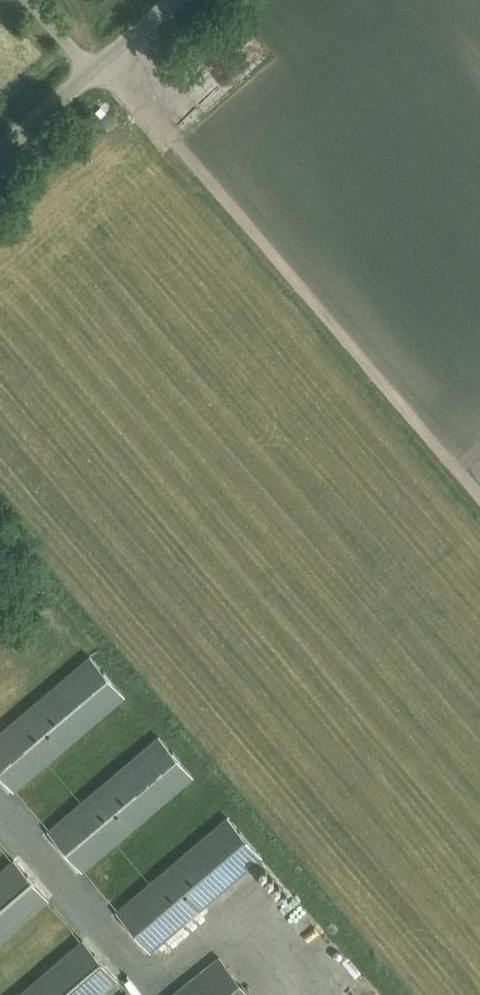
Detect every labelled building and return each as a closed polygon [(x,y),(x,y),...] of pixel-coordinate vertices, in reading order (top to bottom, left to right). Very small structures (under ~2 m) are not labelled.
[(0,732),(0,774),(14,790),(124,696),(90,655),(0,732)] [(158,736),(48,830),(82,870),(193,776),(158,736)] [(227,816),(116,910),(151,951),(261,857),(227,816)] [(13,859),(0,871),(0,940),(48,899),(13,859)] [(82,940),(17,994),(99,994),(117,980),(82,940)] [(250,994),(219,956),(171,994),(248,994),(250,994)]
